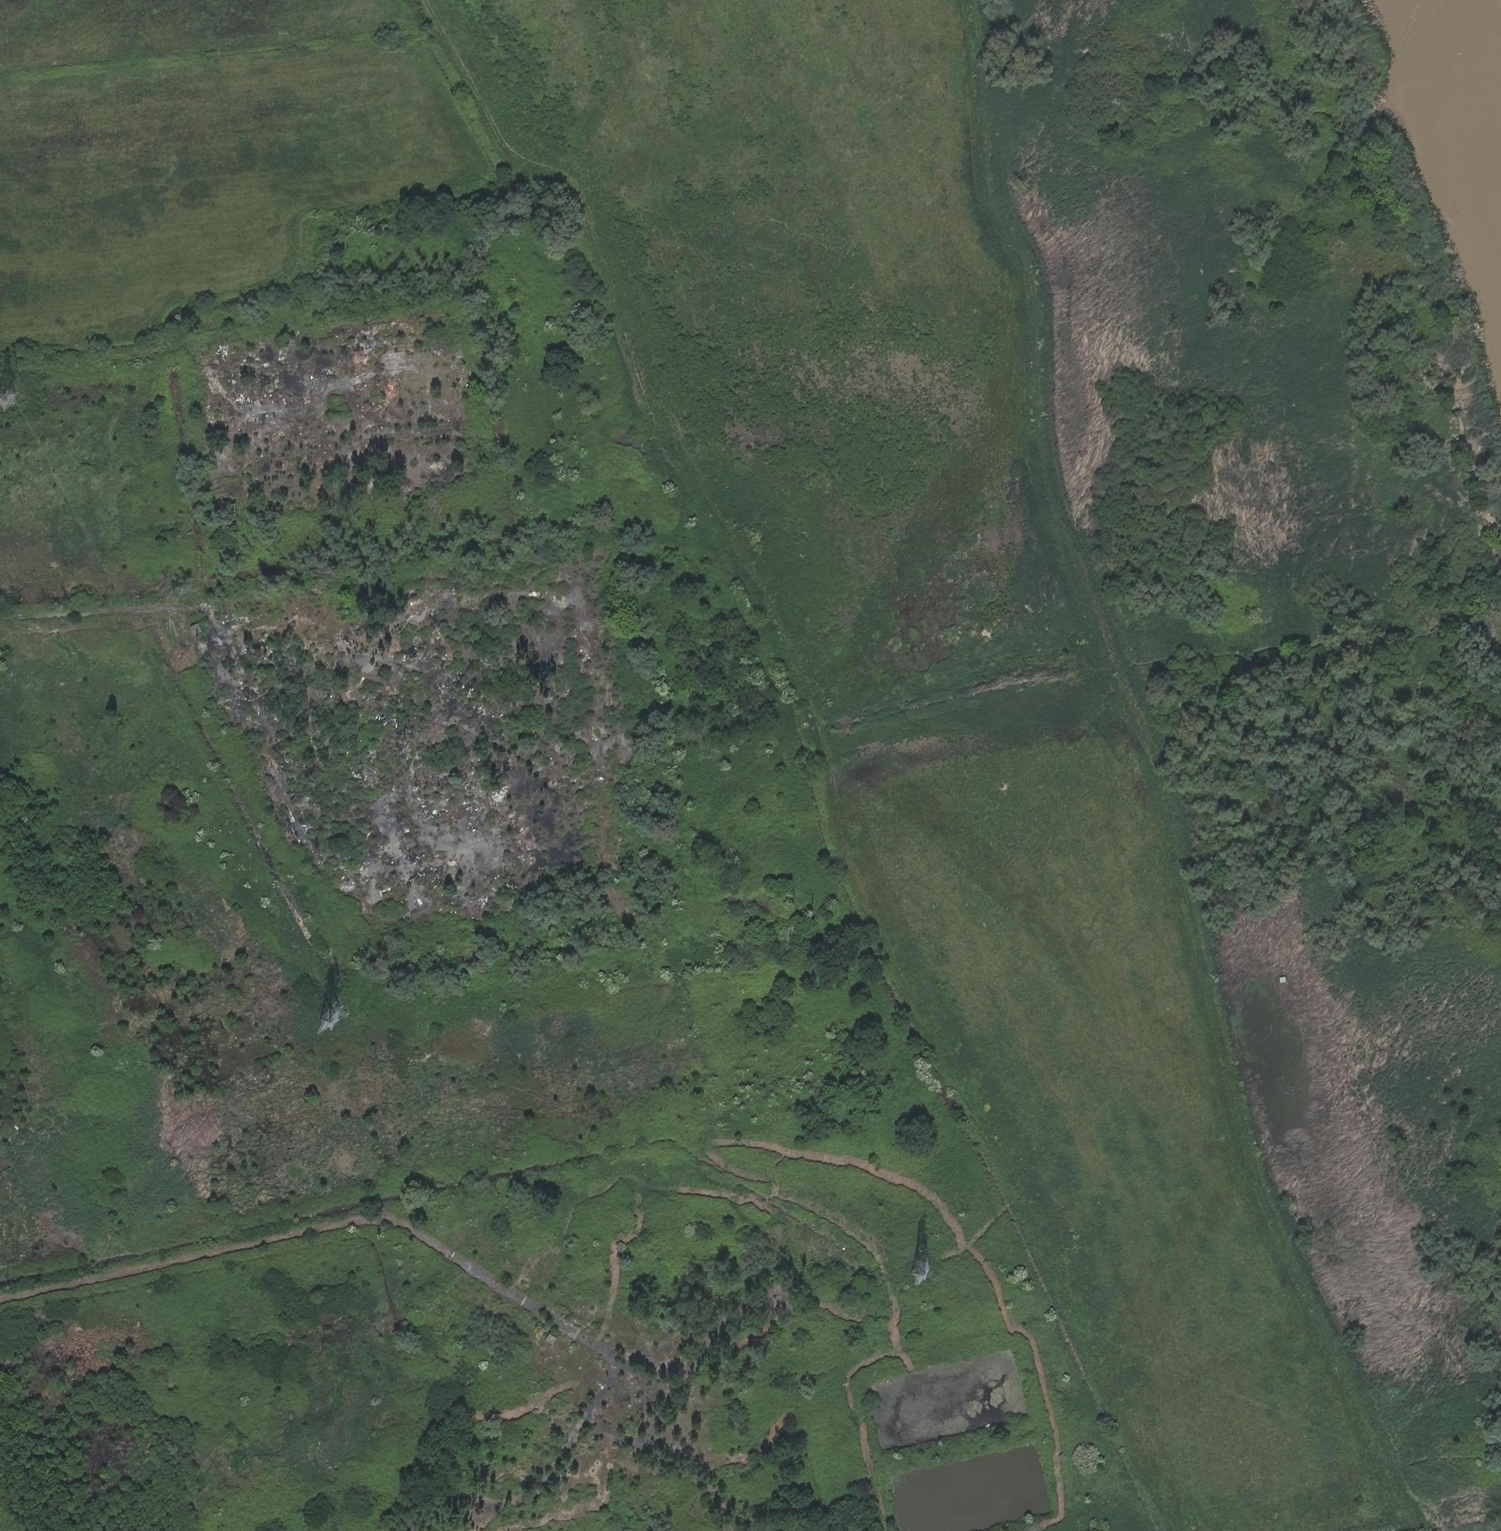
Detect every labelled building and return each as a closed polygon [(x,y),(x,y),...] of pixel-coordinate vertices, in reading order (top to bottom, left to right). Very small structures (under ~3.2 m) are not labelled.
[(193,634),(201,631),(198,624),(190,627),(193,634)] [(551,1344),(555,1337),(548,1333),(544,1340),(551,1344)] [(841,1502),(839,1492),(832,1493),(834,1503),(841,1502)]
